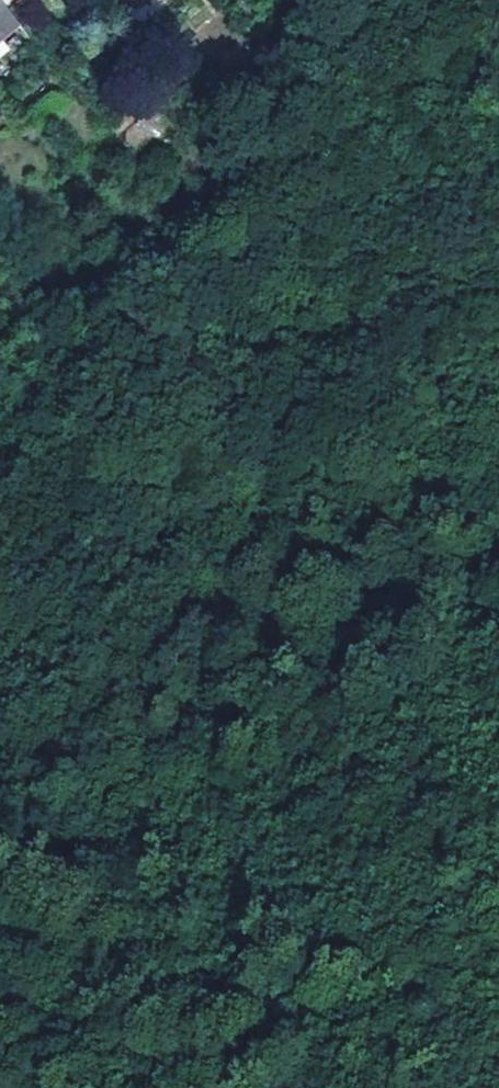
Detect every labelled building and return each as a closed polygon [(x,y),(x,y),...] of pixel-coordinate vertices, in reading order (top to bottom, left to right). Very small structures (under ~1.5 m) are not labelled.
[(147,0),(127,0),(136,10),(147,0)] [(19,25),(14,20),(0,3),(0,42),(19,25)]
